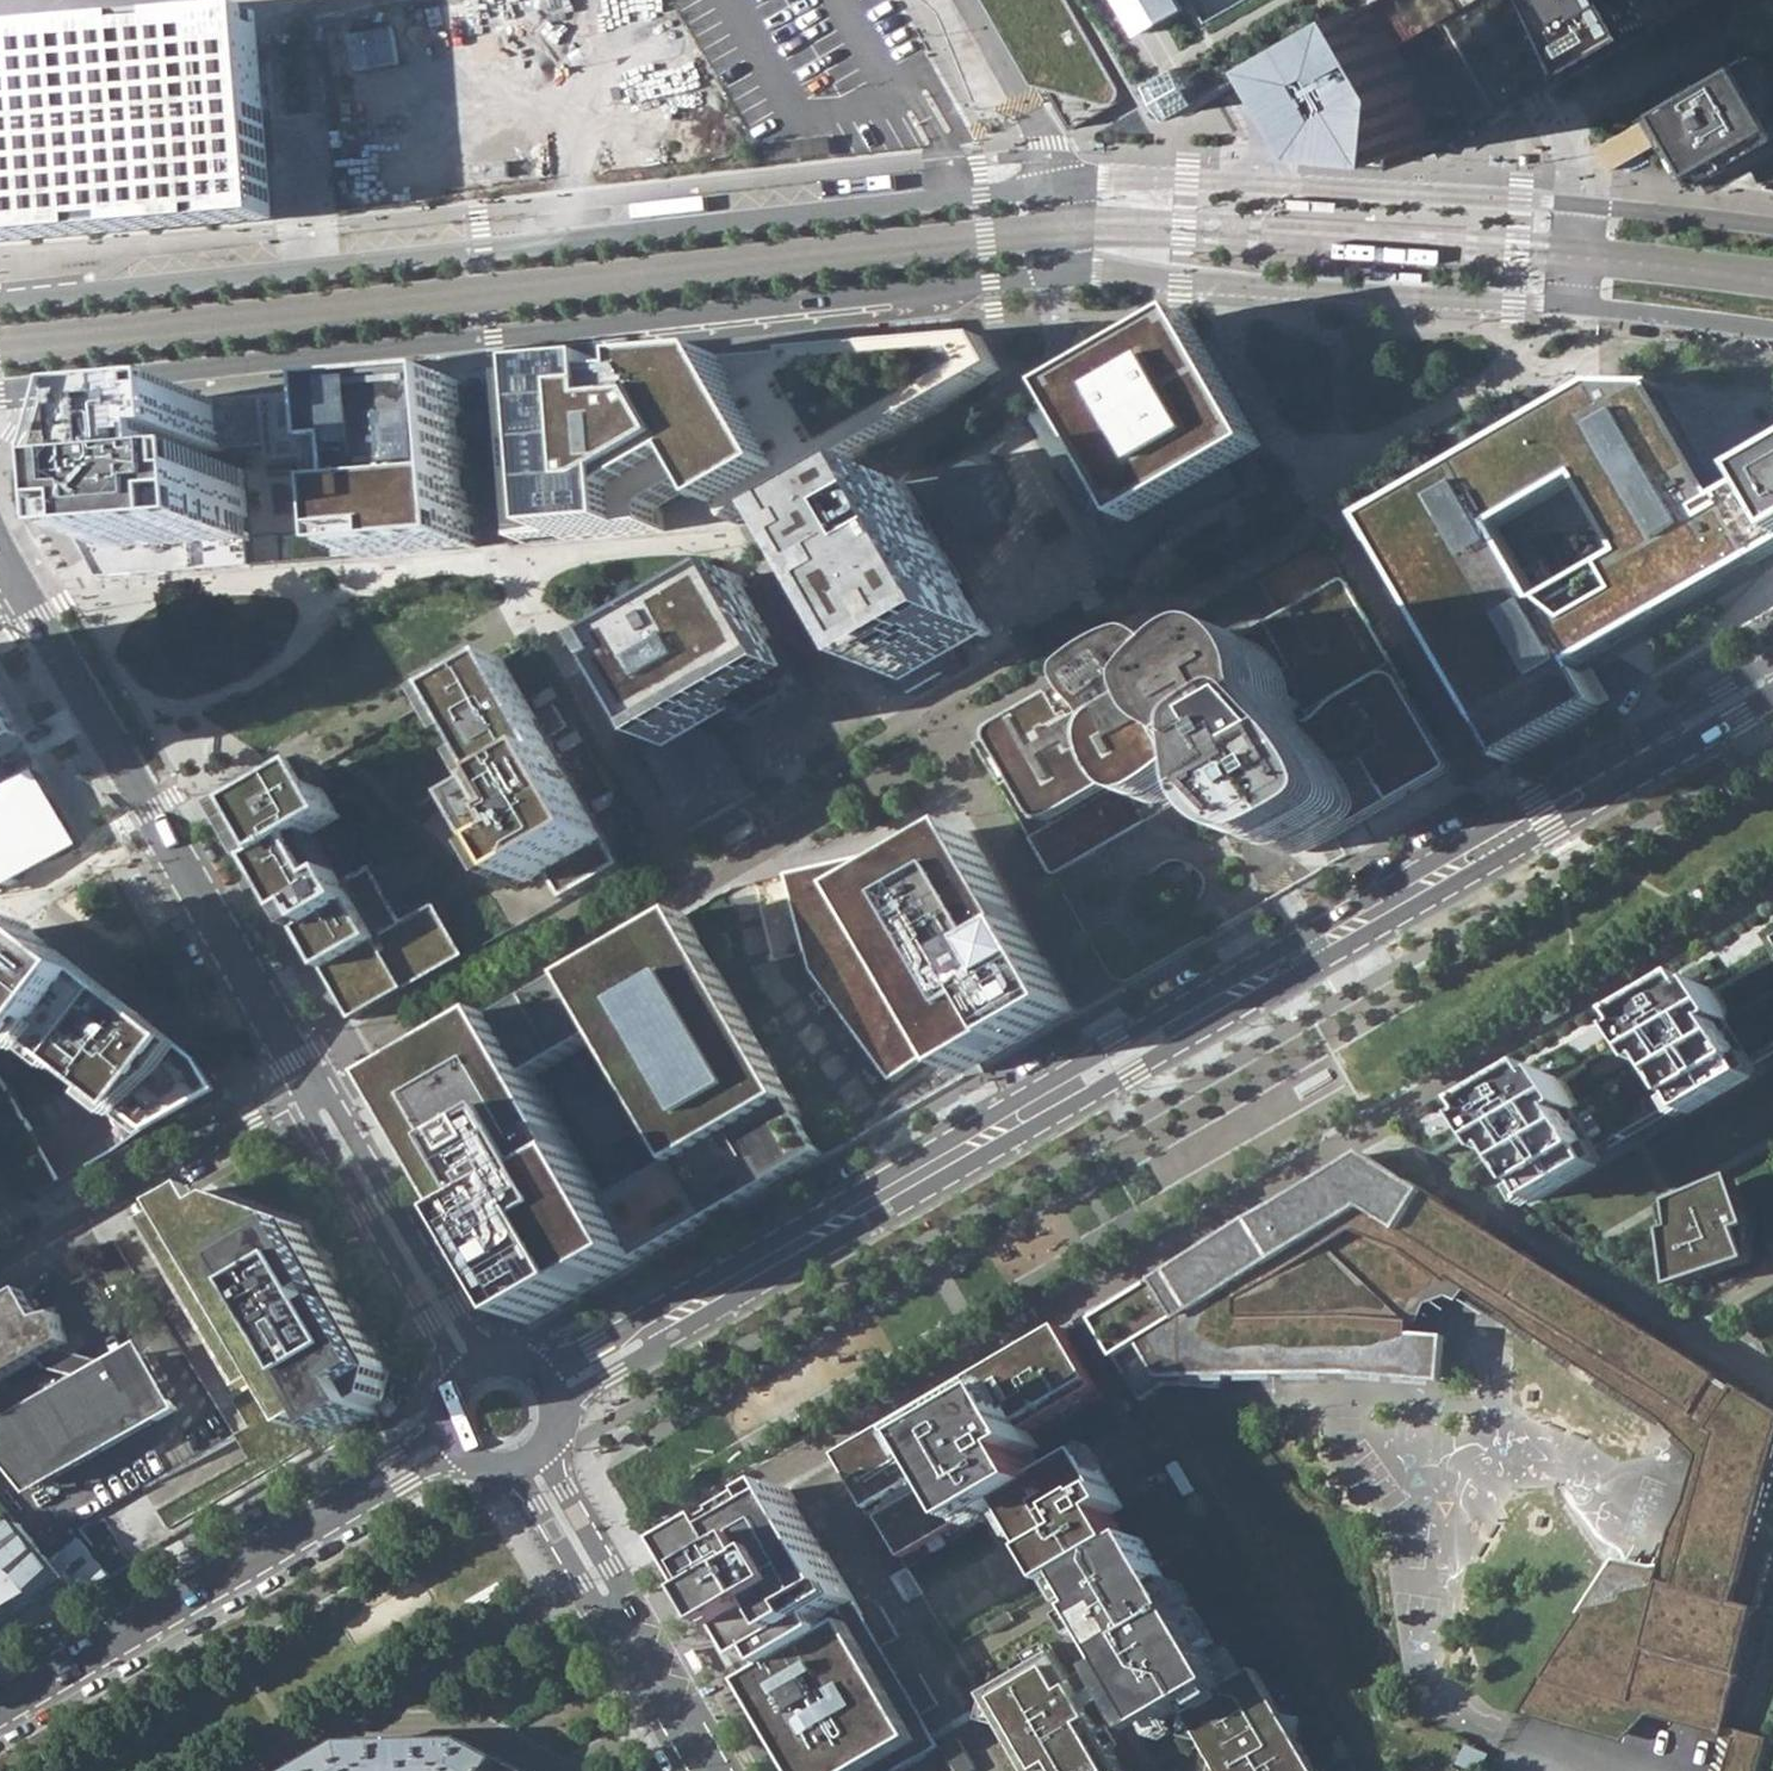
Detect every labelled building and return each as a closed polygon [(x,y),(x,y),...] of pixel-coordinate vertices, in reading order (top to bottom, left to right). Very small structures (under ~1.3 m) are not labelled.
[(1078,131),(1167,88),(1174,99),(1184,117),(1295,53),(1355,146),(1431,150),(1516,107),(1462,15),(1454,0),(1005,0),(1078,131)] [(1516,107),(1541,94),(1583,68),(1595,61),(1665,21),(1652,0),(1490,0),(1483,4),(1462,15),(1516,107)] [(1665,21),(1701,0),(1652,0),(1665,21)] [(0,36),(0,246),(281,224),(265,15),(0,36)] [(398,44),(388,45),(386,29),(369,31),(374,62),(400,59),(398,44)] [(1600,147),(1606,159),(1613,170),(1688,126),(1719,178),(1740,165),(1772,146),(1772,77),(1760,55),(1676,103),(1600,147)] [(1206,338),(1194,317),(1142,347),(1060,393),(1028,412),(1094,524),(1094,541),(1134,569),(1165,535),(1245,492),(1246,483),(1237,471),(1271,451),(1206,338)] [(1008,372),(987,338),(967,340),(795,354),(730,359),(710,361),(649,366),(624,368),(550,374),(526,376),(507,377),(516,541),(564,538),(643,533),(666,532),(739,527),(768,510),(992,381),(1008,372)] [(353,558),(480,548),(469,382),(447,384),(341,391),(326,392),(223,399),(123,407),(66,520),(101,579),(254,566),(247,469),(216,471),(214,453),(226,452),(269,449),(270,460),(331,456),(346,455),(353,558)] [(1605,706),(1594,687),(1583,667),(1772,557),(1772,472),(1754,482),(1724,500),(1669,406),(1660,390),(1665,388),(1617,386),(1600,385),(1549,415),(1434,481),(1367,520),(1507,762),(1605,706)] [(907,485),(823,535),(914,691),(1002,639),(907,485)] [(978,744),(1050,867),(1149,803),(1158,808),(1167,807),(1174,805),(1208,780),(1217,777),(1226,774),(1236,773),(1238,788),(1241,803),(1244,812),(1247,824),(1254,835),(1263,843),(1270,848),(1278,852),(1285,855),(1291,856),(1297,856),(1314,851),(1328,844),(1341,837),(1354,830),(1364,824),(1400,804),(1449,775),(1453,772),(1455,768),(1455,767),(1420,708),(1405,681),(1394,662),(1370,622),(1347,581),(1335,588),(1238,645),(1228,651),(1199,670),(1196,668),(1192,664),(1184,655),(1177,649),(1170,645),(1165,643),(1161,642),(1157,642),(1154,643),(1093,678),(1001,730),(978,744)] [(759,583),(603,667),(701,832),(767,794),(733,737),(822,690),(759,583)] [(516,856),(533,885),(551,875),(565,900),(625,866),(610,840),(562,758),(505,660),(446,695),(501,790),(483,800),(516,856)] [(33,728),(3,677),(0,676),(0,748),(33,728)] [(317,769),(235,813),(267,867),(304,931),(326,969),(355,1019),(407,989),(465,956),(438,906),(406,924),(374,869),(348,885),(320,837),(347,821),(317,769)] [(37,774),(0,795),(0,890),(80,846),(37,774)] [(858,896),(903,974),(963,1077),(1077,1011),(972,829),(930,854),(858,896)] [(858,896),(930,854),(923,843),(790,875),(813,971),(894,1081),(935,1049),(920,1023),(921,1022),(896,978),(903,974),(858,896)] [(388,1076),(414,1122),(532,1326),(774,1186),(827,1155),(680,908),(654,923),(388,1076)] [(1403,1133),(1404,1134),(1444,1158),(1477,1179),(1511,1200),(1517,1203),(1538,1191),(1548,1208),(1612,1171),(1603,1154),(1633,1137),(1692,1103),(1701,1120),(1766,1082),(1757,1066),(1772,1056),(1772,919),(1762,925),(1596,1021),(1575,1033),(1403,1133)] [(116,1122),(129,1150),(152,1137),(224,1096),(207,1066),(179,1044),(98,980),(35,931),(0,950),(0,1029),(116,1122)] [(1381,961),(1379,957),(1354,970),(1358,978),(1383,965),(1381,961)] [(1290,1014),(1293,1018),(1317,1003),(1312,996),(1288,1010),(1290,1014)] [(41,1199),(53,1193),(64,1186),(0,1071),(0,1126),(41,1199)] [(1368,1151),(1085,1317),(1139,1407),(1163,1389),(1442,1388),(1444,1339),(1412,1336),(1442,1278),(1505,1323),(1654,1429),(1697,1460),(1682,1512),(1669,1535),(1661,1574),(1612,1566),(1515,1717),(1619,1746),(1643,1718),(1724,1739),(1772,1565),(1772,1561),(1752,1555),(1772,1475),(1772,1412),(1368,1151)] [(1679,1203),(1666,1208),(1677,1289),(1755,1261),(1755,1228),(1737,1178),(1687,1199),(1679,1203)] [(205,1190),(147,1222),(176,1272),(245,1390),(270,1376),(302,1430),(324,1417),(322,1415),(327,1412),(342,1436),(380,1414),(375,1407),(385,1402),(393,1371),(353,1304),(308,1227),(231,1199),(216,1208),(205,1190)] [(102,1376),(98,1368),(52,1356),(51,1352),(64,1344),(55,1316),(36,1321),(21,1294),(0,1305),(0,1381),(36,1360),(42,1370),(86,1381),(88,1385),(0,1434),(0,1451),(33,1491),(170,1412),(168,1410),(165,1407),(163,1405),(161,1403),(159,1402),(157,1400),(154,1399),(153,1398),(151,1397),(149,1397),(146,1396),(142,1395),(135,1394),(120,1366),(102,1376)] [(846,1454),(883,1517),(892,1533),(896,1540),(905,1556),(969,1518),(974,1526),(1012,1505),(1036,1546),(1060,1587),(1073,1580),(1091,1610),(1086,1613),(1113,1661),(1120,1671),(1091,1688),(1081,1671),(1070,1678),(1056,1653),(986,1695),(1031,1770),(1125,1770),(1102,1732),(1142,1708),(1148,1719),(1162,1711),(1169,1722),(1186,1711),(1221,1770),(1320,1770),(1259,1670),(1229,1687),(1142,1538),(1130,1545),(1111,1514),(1124,1507),(1093,1455),(1044,1483),(1036,1471),(1041,1468),(1031,1451),(1038,1447),(1029,1431),(1101,1388),(1065,1328),(846,1454)] [(120,1366),(135,1394),(142,1395),(146,1396),(149,1397),(151,1397),(153,1398),(154,1399),(157,1400),(159,1402),(161,1403),(163,1405),(165,1407),(168,1410),(170,1412),(139,1355),(120,1366)] [(686,1547),(760,1673),(747,1681),(800,1770),(895,1770),(941,1744),(789,1487),(686,1547)] [(18,1525),(2,1534),(20,1564),(0,1576),(0,1615),(65,1577),(53,1563),(18,1525)] [(79,1539),(53,1563),(65,1577),(82,1596),(113,1576),(79,1539)] [(900,1634),(888,1611),(873,1620),(885,1642),(900,1634)] [(1091,1688),(1120,1671),(1113,1661),(1095,1672),(1085,1677),(1091,1688)] [(1726,1770),(1757,1770),(1764,1734),(1735,1729),(1726,1770)] [(497,1760),(466,1745),(343,1745),(299,1770),(491,1770),(497,1760)] [(497,1760),(491,1770),(517,1770),(497,1760)]
